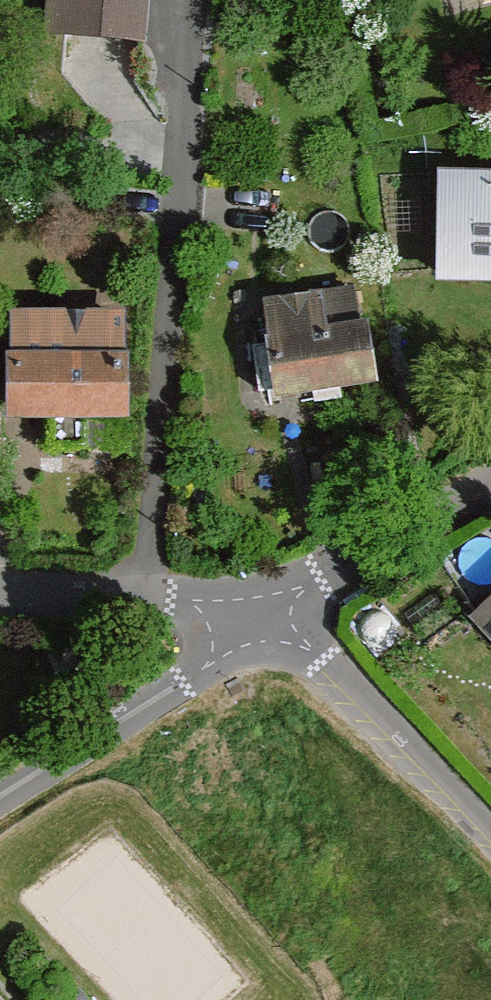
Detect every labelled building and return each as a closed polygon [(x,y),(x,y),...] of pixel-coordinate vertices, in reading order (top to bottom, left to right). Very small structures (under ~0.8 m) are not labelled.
[(53,31),(140,37),(143,0),(55,0),(53,31)] [(442,180),(443,275),(490,277),(490,181),(442,180)] [(276,340),(357,328),(352,290),(269,302),(276,340)] [(123,320),(16,321),(17,410),(51,410),(87,410),(122,409),(123,320)] [(276,340),(271,341),(278,390),(370,378),(361,328),(357,328),(276,340)] [(87,410),(51,410),(51,431),(87,431),(87,410)] [(479,616),(490,629),(490,606),(479,616)] [(0,985),(0,999),(14,999),(0,985)]
